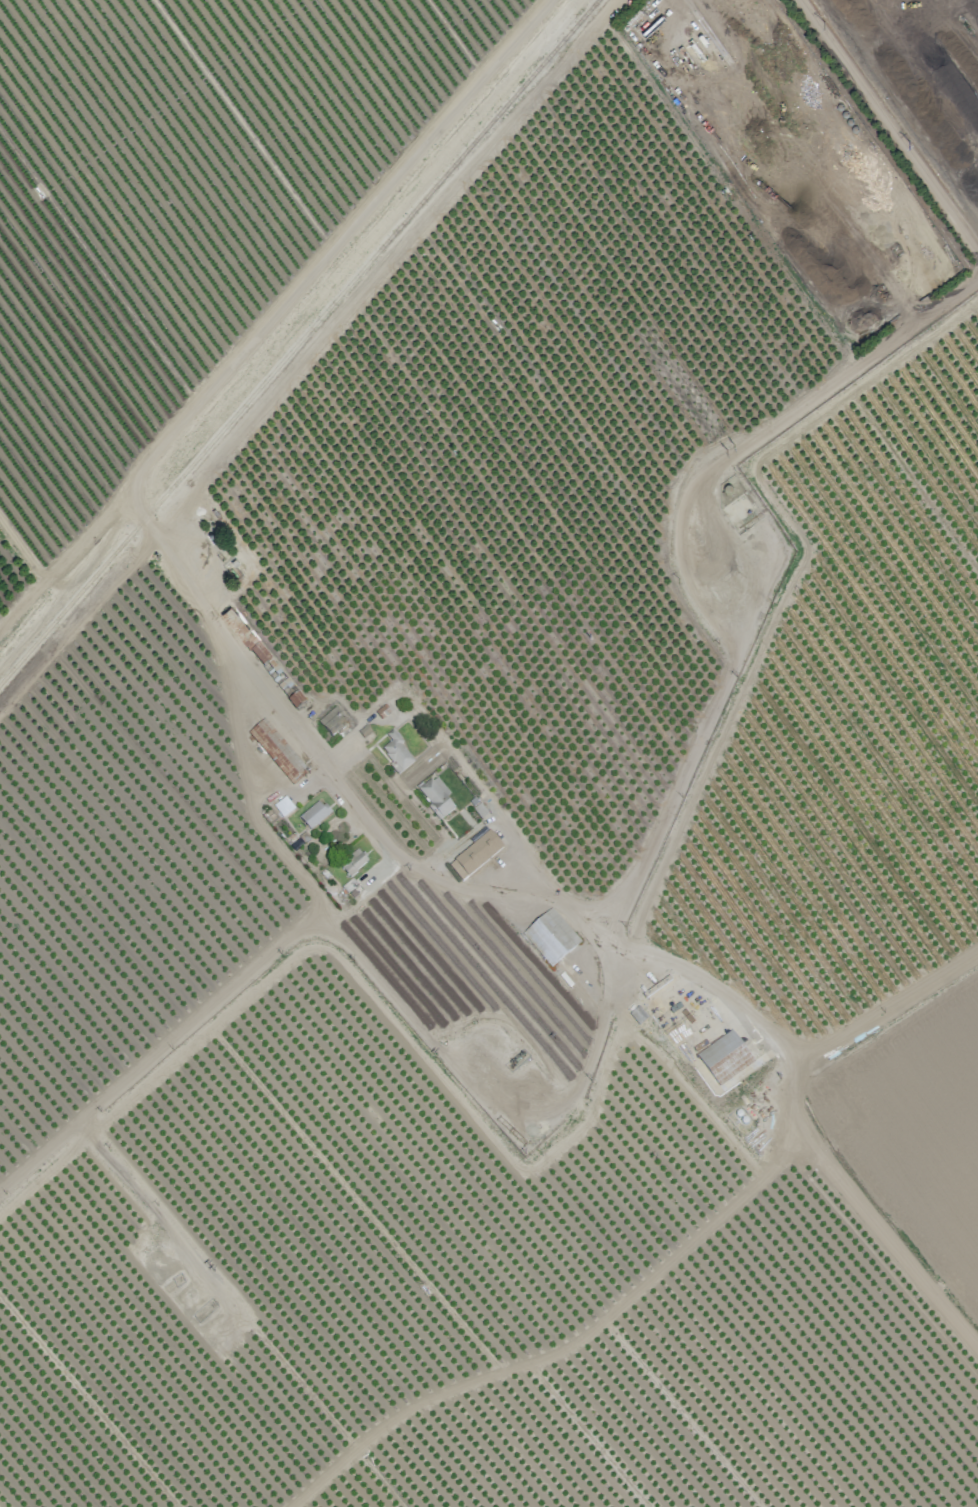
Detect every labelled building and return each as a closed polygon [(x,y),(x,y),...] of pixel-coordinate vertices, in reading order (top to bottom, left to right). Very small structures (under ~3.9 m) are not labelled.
[(264,666),(273,658),(227,608),(218,616),(264,666)] [(317,720),(330,737),(349,724),(336,707),(317,720)] [(308,771),(264,719),(248,732),(292,784),(308,771)] [(397,774),(415,761),(392,730),(385,735),(390,741),(379,749),(397,774)] [(445,796),(449,793),(435,775),(418,789),(441,818),(454,808),(445,796)] [(273,805),(282,817),(294,808),(285,796),(273,805)] [(330,812),(319,799),(299,817),(310,830),(330,812)] [(462,882),(503,847),(489,830),(448,865),(462,882)] [(339,866),(350,877),(368,860),(357,849),(339,866)] [(581,941),(551,908),(522,934),(552,967),(581,941)] [(754,1062),(731,1030),(696,1056),(719,1088),(754,1062)]
